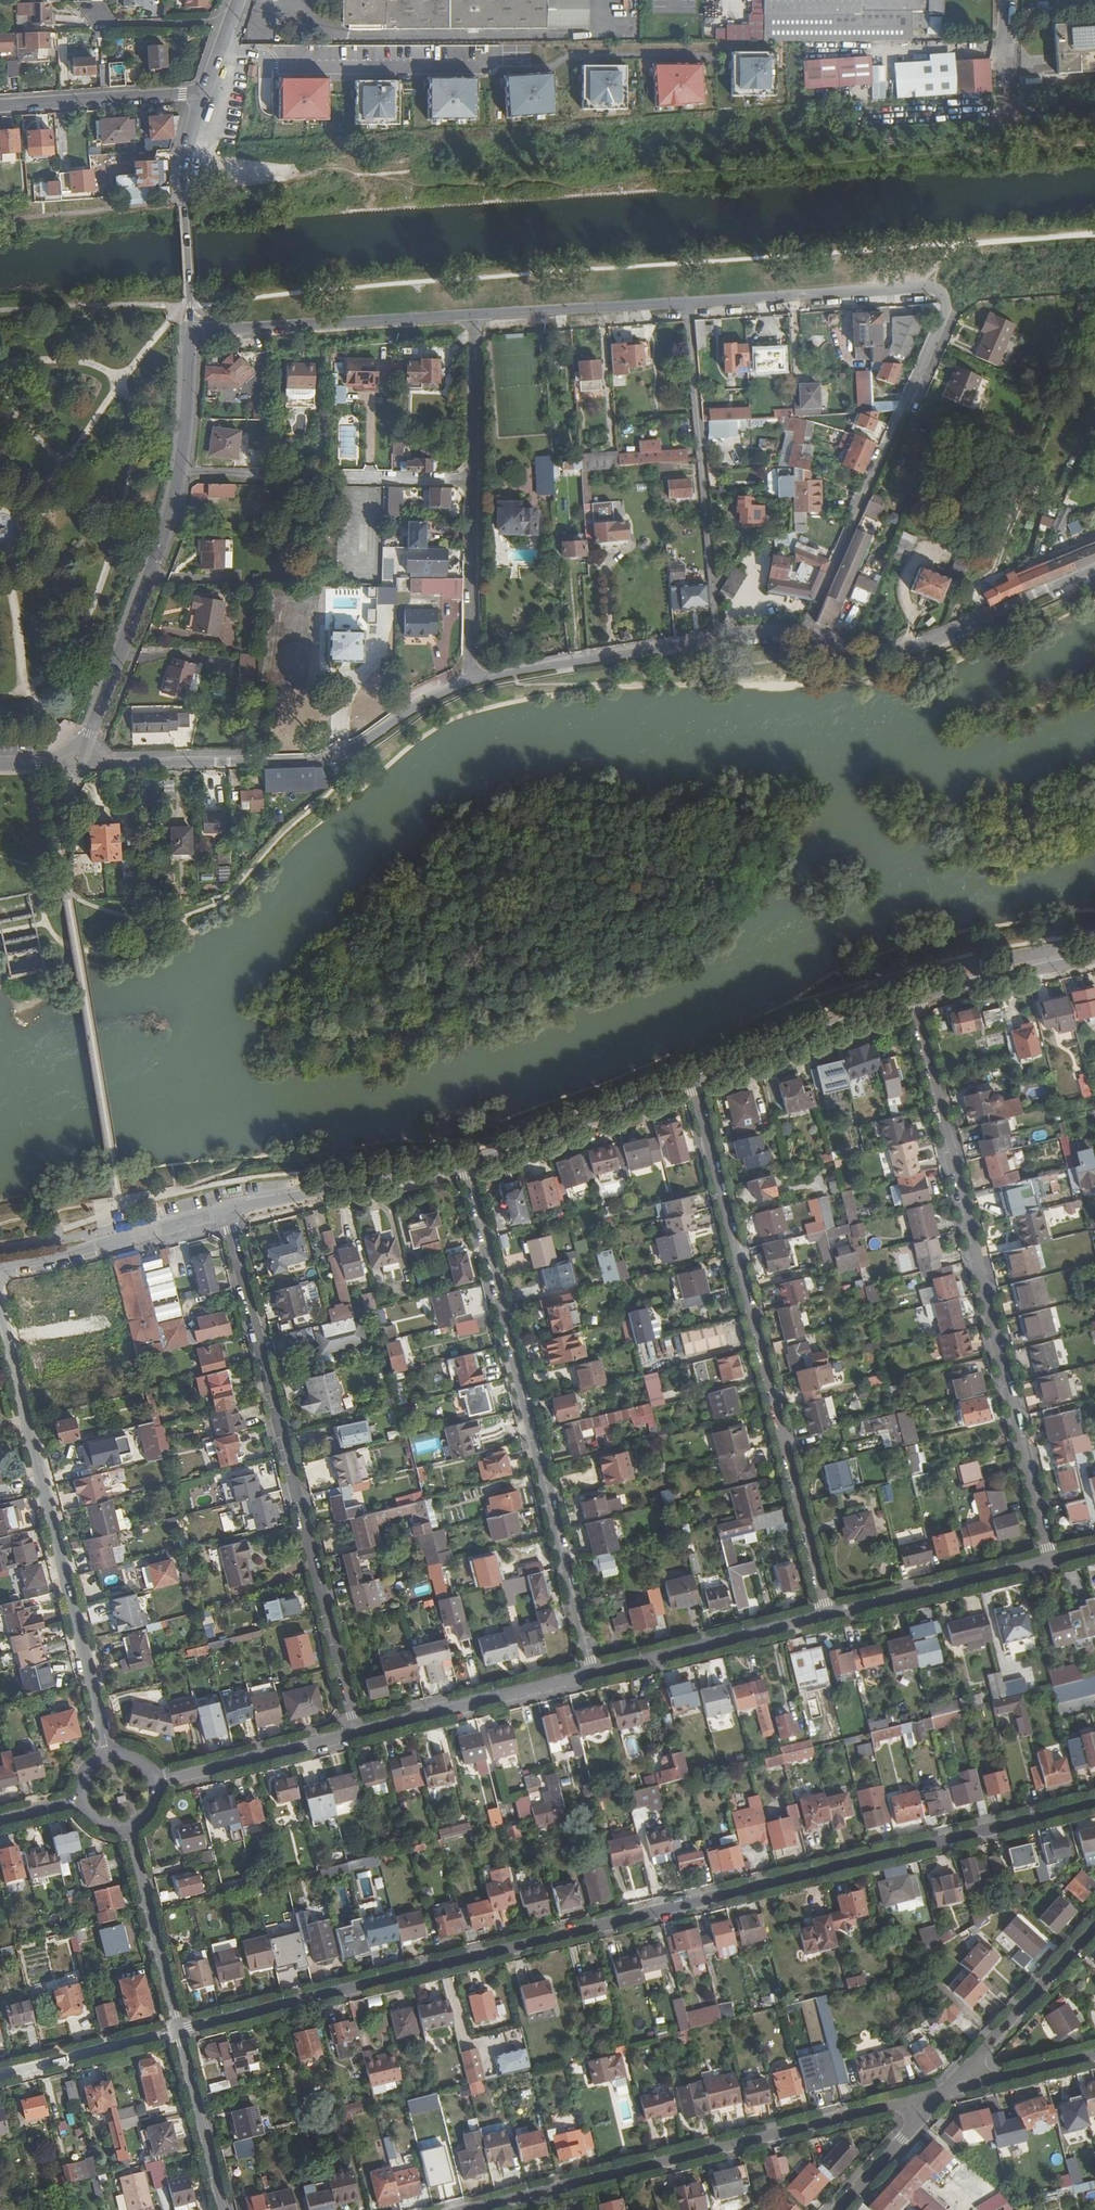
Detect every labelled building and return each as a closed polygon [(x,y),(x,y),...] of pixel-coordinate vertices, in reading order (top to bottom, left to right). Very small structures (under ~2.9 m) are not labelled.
[(348,29),(547,28),(547,0),(348,0),(348,29)] [(765,42),(804,42),(895,42),(895,28),(912,28),(913,16),(942,16),(942,0),(764,0),(765,42)] [(1071,9),(1094,7),(1094,0),(1071,0),(1071,9)] [(30,26),(53,25),(52,3),(37,4),(29,4),(20,5),(21,16),(30,15),(30,26)] [(1054,24),(1057,72),(1094,70),(1094,21),(1054,24)] [(716,27),(715,40),(724,40),(725,28),(716,27)] [(58,39),(57,32),(17,33),(18,61),(19,66),(37,65),(36,49),(48,49),(48,39),(58,39)] [(11,51),(10,34),(0,34),(0,52),(11,51)] [(167,68),(166,46),(149,47),(149,69),(167,68)] [(49,64),(48,49),(36,49),(37,65),(49,64)] [(773,94),(773,52),(733,53),(733,94),(773,94)] [(897,98),(991,91),(988,56),(932,60),(932,55),(873,56),(804,61),(807,88),(871,83),(871,74),(896,73),(897,98)] [(95,75),(94,58),(73,59),(74,76),(95,75)] [(9,79),(19,78),(19,66),(18,61),(8,62),(9,79)] [(655,65),(656,107),(704,106),(703,64),(655,65)] [(583,65),(582,110),(626,111),(627,67),(583,65)] [(110,88),(124,87),(124,77),(116,77),(115,67),(108,67),(108,70),(110,88)] [(102,88),(110,88),(108,70),(100,71),(102,88)] [(51,86),(61,86),(60,72),(50,72),(51,86)] [(503,75),(505,118),(555,115),(553,73),(503,75)] [(477,120),(477,76),(426,76),(426,120),(477,120)] [(277,78),(277,119),(328,119),(328,78),(277,78)] [(398,80),(355,80),(355,125),(398,124),(398,80)] [(161,140),(173,139),(171,116),(150,118),(152,140),(161,140)] [(129,142),(128,119),(101,121),(103,144),(129,142)] [(20,131),(0,132),(0,153),(21,152),(20,131)] [(51,145),(50,131),(27,133),(28,147),(31,147),(32,155),(49,154),(48,146),(51,145)] [(161,151),(169,151),(173,139),(161,140),(161,151)] [(116,176),(117,190),(153,188),(156,185),(155,161),(135,162),(136,175),(116,176)] [(73,192),(93,191),(91,171),(71,172),(73,192)] [(59,181),(47,182),(49,196),(60,196),(59,181)] [(889,321),(889,308),(881,308),(881,314),(853,315),(855,360),(872,358),(872,363),(901,365),(904,365),(927,315),(907,317),(894,318),(895,340),(889,350),(883,348),(882,345),(881,321),(889,321)] [(1015,324),(988,314),(983,325),(989,326),(986,333),(976,357),(998,366),(1015,324)] [(989,326),(983,325),(980,331),(986,333),(989,326)] [(610,337),(609,327),(598,328),(598,337),(610,337)] [(642,342),(611,344),(613,375),(627,374),(627,367),(643,366),(642,342)] [(748,352),(748,345),(735,346),(735,344),(725,345),(726,373),(743,373),(742,361),(748,361),(748,352)] [(748,352),(748,361),(749,372),(784,370),(783,350),(748,352)] [(220,369),(207,367),(206,379),(218,381),(241,383),(252,373),(234,354),(222,365),(223,367),(220,369)] [(408,364),(408,367),(408,380),(407,389),(422,389),(422,383),(439,383),(439,361),(421,361),(421,364),(408,364)] [(602,389),(599,362),(579,362),(580,380),(590,380),(591,390),(602,389)] [(901,365),(872,363),(872,370),(880,372),(878,380),(894,384),(901,365)] [(285,407),(306,407),(306,404),(314,404),(314,364),(286,364),(285,407)] [(347,388),(377,389),(377,366),(347,365),(347,388)] [(408,367),(393,366),(393,367),(393,378),(393,380),(408,380),(408,367)] [(957,369),(945,396),(968,406),(980,379),(957,369)] [(871,371),(855,371),(857,406),(873,406),(871,371)] [(218,381),(206,379),(204,390),(217,391),(218,381)] [(808,408),(808,416),(819,415),(817,387),(800,388),(801,409),(808,408)] [(586,399),(576,400),(578,421),(587,420),(586,399)] [(895,411),(899,403),(882,403),(882,412),(895,411)] [(732,421),(751,419),(751,409),(711,411),(711,422),(732,421)] [(879,412),(873,412),(861,413),(855,427),(872,433),(876,422),(876,421),(879,412)] [(801,419),(794,417),(790,417),(787,429),(796,431),(788,466),(794,467),(808,471),(812,457),(807,456),(801,454),(804,438),(807,421),(801,419)] [(732,431),(732,421),(711,422),(710,422),(710,432),(732,431)] [(814,423),(807,421),(804,438),(811,440),(814,423)] [(213,429),(212,440),(215,440),(213,455),(237,457),(239,431),(213,429)] [(855,436),(845,433),(839,447),(849,450),(855,436)] [(868,459),(875,444),(855,436),(849,450),(868,459)] [(811,440),(804,438),(801,454),(807,456),(811,440)] [(392,441),(392,457),(402,457),(402,442),(392,441)] [(849,450),(843,464),(862,473),(868,459),(849,450)] [(650,463),(687,462),(687,451),(650,453),(650,463)] [(619,457),(619,453),(580,455),(581,462),(581,468),(581,470),(619,468),(619,465),(619,457)] [(642,456),(619,457),(619,465),(643,464),(642,456)] [(402,462),(402,471),(438,472),(438,460),(419,460),(418,463),(402,462)] [(554,502),(552,463),(542,463),(545,502),(554,502)] [(795,497),(794,467),(778,470),(780,497),(795,497)] [(808,471),(794,467),(795,497),(795,512),(807,512),(820,512),(819,482),(812,482),(811,471),(808,471)] [(671,497),(691,496),(690,480),(670,481),(671,497)] [(234,501),(234,485),(199,484),(192,488),(190,493),(209,494),(209,500),(234,501)] [(388,487),(388,517),(397,517),(398,487),(388,487)] [(449,488),(431,489),(431,508),(448,508),(449,488)] [(190,493),(186,505),(209,505),(209,500),(209,494),(190,493)] [(754,507),(755,498),(737,497),(736,512),(739,512),(739,522),(751,522),(752,507),(754,507)] [(583,502),(586,543),(628,539),(627,522),(606,523),(605,501),(583,502)] [(884,507),(870,501),(864,514),(877,520),(884,507)] [(491,503),(491,528),(512,528),(512,533),(529,533),(529,508),(513,508),(513,503),(491,503)] [(1049,527),(1058,532),(1062,523),(1069,507),(1060,503),(1049,527)] [(807,512),(795,512),(795,531),(806,531),(807,512)] [(1077,520),(1082,532),(1094,527),(1094,512),(1077,520)] [(1045,528),(1048,521),(1036,517),(1034,523),(1045,528)] [(406,523),(406,549),(425,549),(425,523),(406,523)] [(856,532),(816,623),(830,629),(870,538),(856,532)] [(905,565),(917,539),(905,534),(893,560),(905,565)] [(540,538),(496,536),(495,563),(538,565),(540,538)] [(562,556),(584,555),(583,542),(574,543),(574,537),(563,538),(563,543),(561,543),(562,556)] [(194,568),(217,569),(217,540),(193,539),(192,552),(196,552),(196,557),(194,557),(194,568)] [(1029,568),(1034,580),(1094,555),(1094,542),(1029,568)] [(768,593),(812,602),(830,562),(816,556),(817,553),(797,543),(796,547),(796,562),(800,564),(797,574),(790,572),(791,567),(786,566),(787,560),(774,558),(768,593)] [(383,561),(400,561),(400,548),(382,548),(383,561)] [(425,549),(406,549),(406,574),(445,574),(445,550),(425,549)] [(964,583),(975,557),(961,551),(950,577),(964,583)] [(730,578),(737,568),(738,565),(727,557),(718,569),(730,578)] [(676,561),(669,562),(671,584),(679,583),(678,578),(684,577),(683,566),(677,567),(676,561)] [(730,578),(719,591),(731,600),(748,576),(737,568),(730,578)] [(1034,580),(1029,568),(1017,573),(1011,576),(1017,587),(1034,580)] [(938,603),(948,580),(921,569),(911,592),(938,603)] [(1017,587),(1011,576),(978,592),(983,604),(1017,587)] [(869,608),(879,585),(861,578),(852,600),(869,608)] [(439,599),(458,599),(458,580),(440,580),(439,599)] [(665,588),(667,610),(703,607),(700,585),(665,588)] [(397,605),(397,587),(382,586),(381,604),(397,605)] [(209,636),(215,602),(184,597),(182,610),(187,611),(184,632),(209,636)] [(403,638),(422,638),(422,634),(436,635),(437,612),(404,612),(403,638)] [(329,661),(363,662),(363,632),(329,631),(329,661)] [(156,693),(180,697),(186,660),(162,656),(156,693)] [(240,663),(257,665),(258,659),(241,657),(240,663)] [(239,680),(255,682),(257,665),(240,663),(239,680)] [(137,739),(174,739),(175,737),(183,737),(182,718),(174,718),(174,719),(137,720),(137,739)] [(312,788),(311,768),(299,769),(299,789),(312,788)] [(281,769),(273,770),(274,791),(289,790),(288,769),(281,769)] [(289,790),(299,789),(299,769),(288,769),(289,790)] [(273,770),(263,770),(265,791),(274,791),(273,770)] [(164,780),(165,797),(174,796),(174,779),(164,780)] [(241,806),(257,806),(257,791),(241,792),(241,806)] [(224,833),(224,815),(205,815),(205,833),(224,833)] [(92,861),(119,860),(117,826),(90,827),(92,861)] [(172,854),(182,854),(191,853),(191,830),(172,830),(172,854)] [(219,881),(229,880),(228,866),(217,867),(219,881)] [(0,899),(0,934),(9,979),(45,972),(35,924),(29,893),(0,899)] [(1071,993),(1094,987),(1094,985),(1071,990),(1071,993)] [(1069,1006),(1072,1017),(1094,1011),(1094,990),(1094,987),(1071,993),(1074,1005),(1069,1006)] [(1069,1006),(1067,997),(1038,1004),(1044,1028),(1054,1025),(1056,1033),(1075,1029),(1072,1017),(1069,1006)] [(979,1028),(975,1008),(949,1014),(953,1033),(979,1028)] [(986,1026),(1002,1022),(1001,1015),(999,1008),(982,1012),(986,1026)] [(1005,1033),(1005,1035),(1012,1034),(1011,1031),(1013,1031),(1008,1013),(1001,1015),(1002,1022),(1005,1033)] [(1009,1051),(1014,1072),(1023,1069),(1020,1057),(1038,1053),(1032,1026),(1013,1031),(1011,1031),(1012,1034),(1005,1035),(1009,1051)] [(982,1057),(1009,1051),(1005,1035),(1005,1033),(992,1036),(993,1039),(979,1042),(982,1057)] [(844,1063),(848,1079),(872,1071),(880,1068),(878,1063),(874,1045),(868,1048),(866,1044),(849,1050),(850,1054),(842,1057),(844,1063)] [(891,1060),(878,1063),(880,1068),(889,1108),(892,1118),(899,1116),(896,1107),(901,1105),(899,1097),(901,1097),(891,1060)] [(843,1088),(849,1086),(848,1079),(844,1063),(837,1065),(837,1062),(816,1068),(819,1080),(830,1077),(832,1084),(841,1082),(843,1088)] [(848,1079),(849,1086),(863,1082),(863,1079),(874,1076),(872,1071),(848,1079)] [(797,1073),(777,1078),(778,1084),(798,1079),(797,1073)] [(1084,1098),(1092,1096),(1087,1075),(1079,1077),(1084,1098)] [(798,1079),(778,1084),(786,1113),(814,1106),(810,1091),(802,1093),(800,1086),(798,1079)] [(808,1084),(800,1086),(802,1093),(810,1091),(808,1084)] [(966,1119),(968,1127),(977,1124),(981,1124),(1004,1118),(1012,1116),(1021,1113),(1017,1097),(1000,1101),(1000,1100),(1000,1098),(999,1097),(997,1095),(995,1094),(993,1095),(991,1096),(990,1096),(989,1089),(963,1096),(969,1118),(966,1119)] [(1029,1098),(1043,1096),(1042,1089),(1028,1090),(1029,1098)] [(727,1097),(737,1134),(760,1129),(755,1112),(750,1091),(727,1097)] [(755,1112),(760,1129),(773,1126),(769,1108),(755,1112)] [(913,1140),(917,1139),(914,1128),(904,1130),(900,1116),(892,1118),(880,1121),(886,1147),(888,1147),(913,1140)] [(1012,1116),(1004,1118),(1008,1133),(1016,1131),(1012,1116)] [(1004,1118),(981,1124),(982,1129),(985,1139),(979,1141),(980,1148),(982,1156),(1004,1151),(1000,1136),(1007,1134),(1008,1134),(1008,1133),(1004,1118)] [(785,1135),(793,1131),(788,1120),(780,1124),(785,1135)] [(679,1122),(655,1128),(657,1138),(659,1145),(666,1144),(671,1163),(688,1159),(679,1122)] [(1000,1136),(1004,1151),(1011,1149),(1007,1134),(1000,1136)] [(1066,1135),(1060,1137),(1068,1169),(1074,1167),(1071,1155),(1066,1135)] [(758,1136),(734,1142),(738,1158),(743,1157),(746,1169),(770,1163),(767,1151),(763,1152),(758,1136)] [(663,1160),(659,1145),(657,1138),(646,1141),(646,1139),(622,1145),(629,1170),(651,1164),(651,1163),(663,1160)] [(898,1178),(920,1173),(914,1150),(915,1150),(913,1140),(888,1147),(896,1179),(898,1178)] [(598,1171),(592,1152),(613,1146),(613,1145),(612,1142),(592,1147),(592,1150),(588,1151),(593,1172),(598,1171)] [(629,1170),(622,1145),(614,1147),(614,1146),(613,1146),(592,1152),(598,1171),(598,1173),(619,1168),(621,1172),(629,1170)] [(1071,1155),(1074,1167),(1093,1163),(1094,1163),(1091,1149),(1076,1153),(1076,1154),(1071,1155)] [(586,1153),(578,1156),(584,1173),(592,1170),(586,1153)] [(821,1163),(832,1160),(831,1153),(819,1156),(821,1163)] [(985,1158),(990,1178),(1009,1173),(1015,1172),(1012,1158),(1006,1160),(1004,1153),(985,1158)] [(578,1156),(557,1163),(563,1187),(586,1180),(584,1173),(578,1156)] [(1074,1167),(1077,1177),(1081,1176),(1082,1184),(1094,1181),(1093,1173),(1094,1172),(1093,1163),(1074,1167)] [(927,1198),(921,1173),(920,1173),(898,1178),(899,1183),(898,1183),(903,1205),(927,1198)] [(989,1178),(992,1188),(1003,1185),(1009,1184),(1011,1183),(1009,1173),(990,1178),(989,1178)] [(771,1175),(746,1181),(749,1193),(753,1191),(755,1199),(776,1194),(771,1175)] [(564,1202),(558,1176),(550,1178),(527,1184),(534,1209),(564,1202)] [(1079,1188),(1094,1185),(1094,1183),(1094,1181),(1082,1184),(1081,1176),(1077,1177),(1079,1188)] [(1041,1181),(1044,1192),(1052,1190),(1050,1179),(1041,1181)] [(510,1224),(529,1219),(519,1180),(500,1184),(510,1224)] [(829,1180),(830,1193),(838,1193),(836,1180),(829,1180)] [(1020,1181),(1011,1183),(1009,1184),(1012,1195),(1014,1205),(1036,1199),(1032,1186),(1022,1189),(1020,1181)] [(1009,1184),(1003,1185),(1006,1197),(1012,1195),(1009,1184)] [(672,1194),(674,1201),(682,1199),(680,1192),(672,1194)] [(1065,1195),(1068,1213),(1084,1211),(1081,1193),(1065,1195)] [(826,1196),(817,1198),(822,1219),(824,1229),(834,1227),(826,1196)] [(684,1231),(694,1229),(690,1214),(694,1213),(691,1197),(664,1203),(668,1219),(664,1220),(667,1235),(684,1231)] [(935,1236),(937,1236),(929,1203),(911,1208),(915,1223),(909,1225),(913,1241),(935,1236)] [(1064,1204),(1043,1210),(1047,1225),(1068,1219),(1064,1204)] [(780,1207),(754,1213),(761,1237),(786,1231),(780,1207)] [(869,1207),(859,1209),(860,1216),(870,1214),(869,1207)] [(915,1223),(911,1208),(906,1209),(909,1225),(915,1223)] [(1041,1210),(1019,1215),(1025,1239),(1020,1240),(1022,1247),(1033,1245),(1049,1241),(1041,1210)] [(439,1224),(436,1212),(425,1215),(428,1227),(410,1232),(414,1248),(421,1246),(422,1255),(440,1250),(434,1226),(439,1224)] [(1019,1215),(1014,1216),(1020,1240),(1025,1239),(1019,1215)] [(529,1219),(519,1222),(521,1229),(531,1226),(529,1219)] [(824,1229),(822,1219),(804,1224),(807,1233),(824,1229)] [(862,1222),(849,1226),(852,1238),(865,1235),(862,1222)] [(834,1227),(824,1229),(827,1239),(835,1236),(838,1249),(835,1250),(837,1259),(840,1268),(858,1264),(852,1238),(849,1226),(848,1223),(834,1227)] [(445,1249),(439,1224),(434,1226),(440,1250),(445,1249)] [(827,1239),(824,1229),(807,1233),(809,1243),(819,1240),(827,1239)] [(327,1310),(330,1322),(353,1316),(344,1279),(337,1250),(332,1230),(323,1232),(341,1303),(334,1305),(335,1308),(327,1310)] [(288,1244),(268,1248),(273,1274),(288,1271),(287,1266),(308,1260),(301,1231),(286,1235),(288,1244)] [(690,1256),(684,1231),(667,1235),(656,1238),(662,1263),(690,1256)] [(790,1246),(808,1242),(806,1234),(789,1238),(790,1246)] [(527,1240),(534,1268),(537,1267),(541,1266),(556,1262),(549,1235),(527,1240)] [(378,1236),(365,1239),(372,1267),(399,1260),(394,1240),(380,1243),(378,1236)] [(930,1270),(940,1268),(938,1261),(941,1260),(935,1236),(913,1241),(921,1273),(930,1270)] [(787,1238),(781,1240),(787,1268),(793,1266),(787,1238)] [(575,1255),(588,1254),(587,1239),(575,1239),(575,1255)] [(819,1240),(825,1262),(832,1260),(827,1239),(819,1240)] [(781,1240),(762,1244),(764,1252),(761,1253),(767,1273),(787,1268),(781,1240)] [(347,1248),(337,1250),(344,1279),(361,1274),(353,1242),(346,1244),(347,1248)] [(464,1245),(445,1250),(447,1256),(465,1252),(464,1245)] [(1022,1247),(1006,1252),(1012,1277),(1039,1271),(1033,1245),(1022,1247)] [(612,1249),(615,1262),(623,1260),(620,1247),(612,1249)] [(596,1253),(604,1284),(620,1280),(615,1262),(612,1249),(596,1253)] [(465,1252),(447,1256),(454,1285),(472,1281),(465,1252)] [(191,1256),(200,1298),(212,1296),(219,1294),(210,1253),(191,1256)] [(556,1262),(541,1266),(548,1292),(576,1285),(570,1259),(556,1262)] [(837,1259),(832,1260),(834,1270),(840,1268),(837,1259)] [(615,1262),(620,1280),(629,1278),(623,1260),(615,1262)] [(191,1346),(185,1319),(178,1320),(162,1324),(159,1325),(150,1288),(146,1289),(143,1277),(143,1263),(118,1269),(139,1358),(191,1346)] [(956,1298),(958,1297),(954,1282),(950,1265),(940,1268),(930,1270),(933,1286),(918,1290),(922,1306),(933,1303),(956,1298)] [(541,1266),(537,1267),(544,1293),(548,1292),(541,1266)] [(680,1274),(686,1297),(690,1296),(707,1292),(710,1291),(704,1268),(680,1274)] [(679,1299),(682,1298),(686,1297),(680,1274),(676,1275),(676,1276),(675,1276),(677,1288),(676,1288),(679,1299)] [(1040,1276),(1013,1283),(1020,1308),(1047,1301),(1040,1276)] [(802,1278),(780,1284),(784,1297),(780,1298),(782,1307),(798,1304),(808,1301),(802,1278)] [(958,1297),(965,1296),(961,1280),(954,1282),(958,1297)] [(864,1287),(868,1303),(883,1300),(879,1283),(864,1287)] [(300,1285),(279,1290),(283,1305),(279,1306),(282,1320),(307,1314),(300,1285)] [(482,1286),(470,1286),(471,1297),(482,1297),(482,1286)] [(439,1328),(455,1324),(453,1318),(465,1315),(458,1290),(431,1297),(439,1328)] [(707,1292),(690,1296),(693,1305),(709,1301),(707,1292)] [(364,1298),(368,1312),(377,1310),(374,1296),(364,1298)] [(679,1299),(681,1308),(693,1305),(690,1296),(686,1297),(682,1298),(679,1299)] [(941,1335),(964,1329),(956,1298),(933,1303),(941,1335)] [(571,1326),(566,1304),(547,1309),(552,1331),(571,1326)] [(782,1307),(777,1309),(785,1340),(786,1340),(805,1335),(798,1304),(782,1307)] [(646,1308),(641,1309),(644,1322),(649,1321),(646,1308)] [(1048,1308),(1021,1315),(1027,1340),(1054,1333),(1048,1308)] [(635,1343),(653,1339),(649,1321),(644,1322),(641,1309),(628,1312),(629,1319),(633,1333),(635,1343)] [(224,1311),(198,1319),(200,1330),(193,1330),(197,1344),(232,1334),(229,1321),(226,1322),(224,1311)] [(162,1324),(178,1320),(173,1314),(169,1314),(166,1315),(164,1317),(162,1324)] [(330,1322),(296,1330),(293,1331),(291,1331),(293,1342),(319,1335),(322,1351),(334,1348),(334,1344),(342,1342),(343,1346),(362,1341),(356,1315),(353,1316),(330,1322)] [(478,1331),(475,1319),(456,1323),(459,1335),(478,1331)] [(629,1319),(623,1321),(626,1335),(633,1333),(629,1319)] [(277,1323),(280,1334),(291,1331),(293,1331),(291,1320),(277,1323)] [(726,1345),(721,1323),(679,1333),(685,1355),(726,1345)] [(386,1341),(398,1338),(394,1325),(383,1328),(386,1341)] [(972,1353),(966,1329),(964,1329),(941,1335),(939,1335),(945,1360),(972,1353)] [(552,1363),(587,1355),(584,1344),(579,1345),(576,1332),(542,1340),(545,1350),(548,1349),(550,1354),(552,1363)] [(805,1335),(786,1340),(789,1354),(794,1371),(828,1363),(825,1351),(810,1355),(805,1335)] [(386,1344),(389,1357),(393,1373),(405,1370),(398,1341),(386,1344)] [(1052,1341),(1029,1347),(1035,1372),(1058,1366),(1052,1341)] [(655,1357),(653,1342),(647,1343),(649,1358),(655,1357)] [(867,1344),(868,1351),(878,1350),(877,1342),(867,1344)] [(218,1344),(198,1349),(203,1370),(223,1365),(218,1344)] [(474,1366),(471,1353),(455,1358),(446,1360),(450,1376),(459,1374),(462,1389),(484,1383),(483,1379),(481,1369),(475,1371),(474,1366)] [(785,1355),(789,1372),(794,1371),(789,1354),(785,1355)] [(716,1361),(715,1357),(692,1363),(698,1384),(709,1382),(722,1381),(741,1376),(735,1356),(716,1361)] [(389,1357),(382,1359),(386,1374),(393,1373),(389,1357)] [(582,1390),(606,1384),(599,1360),(575,1365),(582,1390)] [(828,1363),(794,1371),(800,1392),(802,1392),(804,1402),(820,1398),(817,1387),(818,1384),(832,1381),(828,1363)] [(577,1391),(582,1390),(575,1365),(571,1367),(577,1391)] [(956,1398),(985,1390),(980,1372),(969,1375),(967,1368),(950,1372),(956,1398)] [(228,1370),(206,1375),(211,1392),(232,1387),(228,1370)] [(334,1371),(306,1378),(309,1390),(312,1392),(313,1397),(311,1397),(305,1407),(314,1413),(315,1414),(331,1410),(331,1413),(343,1410),(340,1399),(344,1393),(342,1384),(338,1384),(334,1371)] [(1064,1371),(1037,1378),(1043,1403),(1070,1396),(1064,1371)] [(643,1375),(650,1403),(651,1407),(662,1404),(654,1372),(643,1375)] [(866,1377),(868,1385),(883,1383),(882,1374),(866,1377)] [(482,1389),(481,1384),(458,1390),(460,1396),(464,1395),(469,1414),(489,1409),(484,1388),(482,1389)] [(232,1387),(211,1392),(215,1411),(237,1406),(232,1387)] [(739,1412),(732,1387),(708,1393),(714,1418),(739,1412)] [(147,1389),(150,1400),(156,1399),(153,1388),(147,1389)] [(302,1405),(305,1407),(311,1397),(313,1397),(312,1392),(309,1390),(309,1393),(302,1405)] [(579,1416),(573,1394),(553,1399),(559,1421),(579,1416)] [(810,1434),(831,1429),(828,1419),(835,1417),(830,1395),(820,1398),(804,1402),(802,1402),(810,1434)] [(988,1419),(983,1397),(959,1402),(965,1425),(988,1419)] [(860,1399),(849,1401),(852,1410),(862,1407),(860,1399)] [(650,1403),(564,1424),(571,1455),(585,1451),(580,1430),(594,1427),(596,1436),(609,1433),(607,1424),(631,1418),(633,1425),(648,1422),(650,1435),(641,1437),(642,1442),(651,1440),(659,1438),(656,1428),(651,1407),(650,1403)] [(401,1404),(392,1407),(395,1419),(404,1417),(401,1404)] [(215,1411),(212,1412),(218,1436),(247,1429),(244,1420),(241,1420),(237,1406),(215,1411)] [(1058,1407),(1042,1411),(1046,1425),(1049,1424),(1053,1441),(1070,1437),(1080,1434),(1074,1410),(1059,1413),(1058,1407)] [(895,1413),(903,1444),(917,1440),(909,1409),(895,1413)] [(887,1426),(892,1447),(903,1444),(895,1413),(863,1421),(865,1431),(887,1426)] [(56,1422),(61,1441),(81,1437),(77,1417),(56,1422)] [(337,1426),(342,1447),(372,1439),(367,1419),(337,1426)] [(476,1419),(444,1427),(452,1459),(484,1451),(476,1419)] [(163,1453),(156,1425),(155,1422),(140,1425),(149,1456),(163,1453)] [(656,1428),(659,1438),(668,1436),(665,1426),(656,1428)] [(397,1429),(387,1431),(389,1439),(399,1436),(397,1429)] [(748,1450),(749,1450),(744,1430),(730,1433),(729,1430),(714,1433),(719,1457),(742,1451),(748,1450)] [(1080,1434),(1070,1437),(1074,1454),(1091,1449),(1087,1432),(1080,1434)] [(215,1442),(218,1455),(221,1465),(237,1461),(235,1454),(240,1453),(236,1435),(214,1440),(215,1442)] [(126,1436),(109,1440),(114,1460),(107,1462),(108,1465),(119,1463),(117,1453),(129,1450),(126,1436)] [(1053,1441),(1052,1441),(1068,1506),(1086,1502),(1074,1454),(1070,1437),(1053,1441)] [(659,1438),(651,1440),(653,1449),(661,1448),(659,1438)] [(90,1445),(94,1465),(107,1462),(114,1460),(109,1440),(90,1445)] [(210,1457),(218,1455),(215,1442),(207,1444),(210,1457)] [(904,1448),(911,1476),(923,1473),(916,1445),(904,1448)] [(497,1451),(498,1455),(477,1460),(482,1479),(510,1472),(504,1449),(497,1451)] [(353,1450),(332,1455),(340,1487),(361,1482),(353,1450)] [(751,1464),(748,1450),(742,1451),(745,1466),(751,1464)] [(745,1466),(742,1451),(719,1457),(724,1477),(734,1474),(735,1481),(754,1476),(751,1464),(745,1466)] [(977,1460),(979,1466),(1010,1458),(1008,1452),(977,1460)] [(600,1467),(604,1485),(632,1478),(626,1453),(602,1458),(604,1467),(600,1467)] [(166,1480),(160,1457),(150,1460),(134,1464),(140,1487),(166,1480)] [(964,1483),(982,1479),(979,1466),(977,1460),(960,1464),(964,1483)] [(666,1470),(665,1464),(654,1467),(655,1473),(666,1470)] [(422,1466),(416,1468),(420,1481),(426,1479),(422,1466)] [(100,1471),(74,1479),(80,1503),(107,1496),(100,1471)] [(923,1473),(911,1476),(916,1495),(926,1492),(924,1483),(930,1481),(928,1472),(923,1473)] [(223,1482),(228,1503),(250,1497),(260,1495),(255,1473),(230,1479),(231,1481),(223,1482)] [(734,1474),(724,1477),(725,1483),(735,1481),(734,1474)] [(866,1484),(864,1478),(848,1482),(850,1488),(866,1484)] [(340,1487),(328,1490),(336,1521),(351,1517),(361,1515),(359,1504),(351,1506),(349,1498),(355,1497),(354,1492),(372,1488),(370,1479),(361,1482),(340,1487)] [(894,1481),(878,1485),(883,1505),(892,1502),(890,1494),(897,1492),(894,1481)] [(759,1501),(754,1482),(750,1483),(755,1502),(759,1501)] [(752,1516),(762,1514),(759,1501),(755,1502),(750,1483),(730,1488),(738,1520),(752,1516)] [(972,1545),(997,1539),(992,1518),(985,1490),(973,1493),(980,1521),(966,1525),(967,1526),(972,1545)] [(992,1518),(997,1539),(1018,1533),(1013,1513),(1006,1515),(999,1490),(985,1490),(992,1518)] [(515,1510),(521,1509),(517,1491),(489,1497),(491,1504),(488,1506),(490,1516),(515,1510)] [(260,1495),(250,1497),(258,1530),(277,1525),(275,1515),(272,1502),(269,1492),(260,1495)] [(623,1507),(621,1497),(606,1501),(604,1495),(581,1500),(585,1517),(623,1507)] [(121,1530),(112,1498),(88,1504),(96,1536),(117,1531),(121,1530)] [(419,1534),(432,1531),(424,1499),(412,1502),(414,1510),(415,1512),(416,1517),(413,1518),(415,1526),(412,1527),(414,1535),(419,1534)] [(12,1502),(0,1505),(0,1534),(19,1529),(12,1502)] [(412,1502),(369,1513),(372,1524),(387,1519),(387,1516),(414,1510),(412,1502)] [(784,1522),(780,1509),(762,1514),(752,1516),(755,1530),(775,1524),(784,1522)] [(520,1532),(515,1510),(490,1516),(487,1517),(492,1539),(520,1532)] [(855,1540),(875,1535),(869,1511),(843,1518),(846,1527),(843,1527),(846,1539),(854,1537),(855,1540)] [(361,1515),(351,1517),(359,1549),(373,1546),(377,1544),(372,1524),(369,1513),(361,1515)] [(755,1530),(752,1516),(738,1520),(717,1525),(720,1540),(726,1563),(727,1568),(737,1608),(748,1606),(740,1575),(756,1571),(753,1561),(735,1566),(734,1561),(729,1542),(744,1538),(745,1543),(758,1541),(755,1530)] [(610,1517),(586,1523),(594,1555),(613,1550),(618,1549),(615,1538),(611,1520),(610,1517)] [(619,1518),(611,1520),(615,1538),(623,1536),(619,1518)] [(777,1531),(790,1529),(788,1521),(784,1522),(775,1524),(777,1531)] [(959,1528),(964,1547),(972,1545),(967,1526),(959,1528)] [(448,1549),(443,1528),(432,1531),(437,1552),(448,1549)] [(94,1570),(117,1564),(113,1545),(120,1542),(117,1531),(96,1536),(86,1538),(88,1549),(91,1549),(94,1561),(92,1561),(94,1570)] [(428,1565),(440,1562),(437,1552),(432,1531),(419,1534),(424,1556),(426,1555),(428,1565)] [(952,1531),(932,1536),(937,1556),(957,1551),(952,1531)] [(186,1532),(181,1533),(184,1548),(190,1546),(186,1532)] [(37,1563),(31,1537),(21,1540),(20,1533),(0,1539),(0,1572),(8,1570),(15,1568),(37,1563)] [(904,1567),(932,1560),(927,1539),(899,1545),(904,1567)] [(246,1540),(220,1547),(229,1587),(252,1582),(246,1559),(251,1558),(246,1540)] [(692,1575),(692,1577),(701,1574),(696,1553),(693,1554),(690,1543),(685,1545),(692,1575)] [(190,1546),(184,1548),(185,1549),(192,1580),(198,1578),(190,1546)] [(351,1585),(363,1582),(357,1560),(375,1556),(373,1546),(359,1549),(343,1553),(344,1559),(350,1585),(351,1585)] [(437,1552),(440,1562),(453,1559),(451,1549),(448,1549),(437,1552)] [(594,1555),(592,1555),(597,1571),(602,1569),(604,1576),(618,1573),(613,1550),(594,1555)] [(477,1579),(487,1577),(487,1574),(498,1571),(494,1555),(473,1560),(477,1579)] [(158,1585),(163,1560),(149,1564),(155,1586),(158,1585)] [(171,1560),(163,1560),(158,1585),(177,1581),(171,1560)] [(780,1582),(782,1591),(797,1587),(791,1560),(786,1561),(786,1564),(777,1567),(780,1582)] [(541,1571),(543,1570),(541,1561),(524,1566),(526,1574),(527,1574),(541,1571)] [(433,1578),(437,1596),(447,1594),(443,1576),(440,1562),(428,1565),(431,1578),(433,1578)] [(155,1586),(149,1564),(144,1565),(150,1587),(155,1586)] [(27,1599),(48,1594),(41,1566),(23,1571),(27,1588),(24,1588),(27,1599)] [(537,1612),(550,1609),(541,1571),(527,1574),(531,1589),(534,1603),(537,1612)] [(443,1576),(447,1594),(453,1592),(448,1574),(443,1576)] [(531,1589),(527,1574),(526,1574),(500,1581),(503,1592),(504,1595),(514,1593),(531,1589)] [(671,1609),(699,1602),(692,1577),(692,1575),(665,1581),(671,1609)] [(379,1604),(373,1579),(363,1582),(351,1585),(357,1609),(379,1604)] [(500,1581),(480,1586),(483,1597),(503,1592),(500,1581)] [(729,1604),(724,1585),(705,1589),(710,1608),(729,1604)] [(631,1628),(632,1629),(655,1623),(654,1615),(665,1613),(659,1586),(647,1589),(651,1604),(627,1610),(631,1628)] [(610,1594),(612,1602),(613,1601),(624,1599),(622,1591),(610,1594)] [(141,1611),(138,1592),(116,1598),(119,1610),(120,1616),(117,1617),(120,1630),(144,1624),(149,1623),(147,1614),(141,1611)] [(504,1595),(507,1607),(517,1604),(514,1593),(504,1595)] [(464,1619),(458,1594),(438,1599),(445,1625),(451,1624),(452,1629),(456,1628),(459,1640),(471,1637),(466,1619),(464,1619)] [(601,1595),(589,1598),(591,1606),(603,1604),(601,1595)] [(287,1616),(302,1612),(297,1597),(285,1600),(284,1597),(278,1599),(280,1610),(282,1617),(287,1616)] [(624,1599),(613,1601),(615,1609),(626,1606),(624,1599)] [(38,1630),(43,1628),(40,1614),(34,1615),(31,1616),(30,1613),(29,1609),(27,1609),(24,1610),(21,1601),(2,1605),(5,1615),(7,1615),(12,1636),(38,1630)] [(1008,1614),(1025,1610),(1024,1605),(1007,1609),(1008,1614)] [(552,1609),(537,1613),(541,1627),(542,1632),(557,1628),(552,1609)] [(1031,1633),(1025,1610),(1008,1614),(1007,1609),(995,1613),(1001,1641),(1031,1633)] [(1066,1613),(1067,1616),(1073,1641),(1094,1636),(1094,1626),(1094,1622),(1093,1622),(1083,1625),(1081,1617),(1079,1609),(1066,1613)] [(201,1611),(205,1637),(214,1636),(211,1610),(201,1611)] [(621,1631),(631,1628),(627,1610),(616,1613),(617,1616),(621,1631)] [(991,1636),(986,1614),(947,1623),(952,1645),(991,1636)] [(1091,1614),(1081,1617),(1083,1625),(1093,1622),(1091,1614)] [(615,1633),(621,1631),(617,1616),(611,1618),(615,1633)] [(1073,1641),(1067,1616),(1047,1621),(1054,1647),(1073,1642),(1073,1641)] [(910,1637),(911,1639),(925,1636),(933,1634),(934,1633),(931,1622),(926,1623),(925,1620),(919,1622),(919,1624),(908,1627),(909,1633),(910,1637)] [(938,1620),(931,1622),(934,1633),(941,1632),(938,1620)] [(160,1621),(152,1623),(151,1630),(162,1627),(160,1621)] [(502,1660),(519,1656),(512,1626),(503,1628),(504,1632),(478,1638),(485,1665),(495,1662),(494,1661),(500,1659),(502,1660)] [(542,1632),(541,1627),(520,1632),(526,1655),(546,1650),(542,1632)] [(261,1629),(234,1636),(236,1641),(262,1634),(261,1629)] [(20,1651),(40,1646),(39,1639),(40,1639),(38,1630),(12,1636),(16,1652),(20,1651)] [(122,1636),(127,1656),(150,1652),(145,1631),(122,1636)] [(313,1662),(307,1633),(286,1638),(293,1667),(313,1662)] [(910,1637),(909,1633),(886,1639),(887,1643),(910,1637)] [(234,1636),(208,1642),(209,1644),(210,1651),(227,1647),(229,1654),(238,1652),(234,1636)] [(911,1639),(910,1637),(887,1643),(894,1671),(917,1665),(912,1644),(911,1639)] [(451,1658),(446,1638),(412,1647),(413,1650),(417,1666),(427,1664),(431,1682),(447,1679),(442,1660),(451,1658)] [(926,1641),(912,1644),(917,1665),(918,1668),(941,1662),(935,1639),(934,1639),(926,1641)] [(210,1651),(209,1644),(196,1647),(197,1653),(198,1654),(210,1651)] [(44,1662),(49,1661),(46,1652),(45,1652),(43,1646),(40,1646),(20,1651),(24,1667),(44,1662)] [(189,1655),(197,1653),(196,1647),(187,1649),(189,1655)] [(876,1647),(850,1653),(854,1670),(854,1671),(881,1664),(876,1647)] [(417,1666),(413,1650),(380,1658),(384,1674),(386,1684),(398,1681),(397,1679),(402,1678),(403,1682),(420,1678),(417,1666)] [(792,1656),(799,1693),(831,1687),(823,1650),(792,1656)] [(854,1670),(850,1653),(841,1656),(839,1651),(828,1654),(834,1676),(844,1674),(844,1672),(854,1670)] [(127,1656),(130,1669),(153,1665),(150,1652),(127,1656)] [(55,1685),(49,1661),(44,1662),(50,1686),(55,1685)] [(50,1686),(44,1662),(24,1667),(29,1691),(50,1686)] [(1079,1664),(1073,1665),(1077,1681),(1082,1679),(1079,1664)] [(1048,1672),(1052,1687),(1069,1683),(1077,1681),(1073,1665),(1048,1672)] [(1087,1678),(1094,1677),(1092,1669),(1083,1671),(1085,1679),(1087,1678)] [(371,1697),(389,1693),(387,1687),(386,1684),(384,1674),(367,1679),(371,1697)] [(731,1689),(736,1712),(754,1707),(767,1704),(761,1676),(753,1678),(754,1683),(749,1684),(748,1684),(731,1689)] [(1056,1703),(1094,1693),(1094,1676),(1094,1677),(1087,1678),(1085,1679),(1082,1679),(1077,1681),(1069,1683),(1052,1687),(1056,1703)] [(1007,1698),(1022,1694),(1028,1693),(1023,1677),(1003,1682),(1007,1698)] [(386,1684),(387,1687),(403,1682),(402,1678),(397,1679),(398,1681),(386,1684)] [(687,1684),(666,1689),(671,1709),(687,1705),(688,1708),(697,1706),(693,1691),(689,1692),(687,1684)] [(316,1685),(284,1692),(290,1717),(322,1709),(316,1685)] [(723,1686),(699,1692),(706,1719),(712,1718),(713,1720),(717,1722),(723,1720),(726,1717),(725,1715),(736,1712),(731,1689),(730,1685),(723,1687),(723,1686)] [(244,1717),(254,1715),(250,1698),(248,1691),(222,1698),(229,1724),(237,1722),(238,1719),(244,1717)] [(254,1715),(256,1723),(270,1719),(270,1722),(274,1722),(283,1719),(276,1692),(250,1698),(254,1715)] [(992,1702),(995,1715),(1013,1711),(1019,1737),(1032,1734),(1022,1694),(1007,1698),(992,1702)] [(198,1719),(193,1697),(166,1704),(171,1726),(198,1719)] [(637,1703),(642,1724),(650,1722),(644,1701),(637,1703)] [(930,1717),(931,1717),(956,1711),(961,1710),(958,1701),(935,1707),(934,1703),(927,1705),(928,1707),(930,1717)] [(161,1708),(136,1702),(132,1724),(156,1730),(174,1735),(171,1726),(168,1710),(161,1708)] [(618,1730),(642,1724),(637,1703),(636,1702),(628,1704),(620,1705),(619,1703),(612,1704),(613,1707),(618,1730)] [(605,1707),(574,1715),(579,1735),(579,1737),(580,1739),(611,1732),(605,1707)] [(553,1717),(542,1720),(548,1745),(559,1742),(559,1738),(576,1733),(572,1717),(569,1718),(567,1708),(556,1711),(557,1716),(558,1719),(554,1720),(553,1717)] [(44,1717),(50,1743),(82,1735),(76,1710),(44,1717)] [(931,1717),(933,1728),(952,1723),(952,1720),(962,1717),(961,1710),(956,1711),(931,1717)] [(221,1722),(225,1721),(222,1711),(199,1717),(205,1738),(224,1734),(222,1726),(221,1722)] [(772,1730),(768,1711),(757,1714),(762,1733),(772,1730)] [(790,1715),(776,1719),(780,1740),(799,1735),(796,1723),(792,1724),(790,1715)] [(900,1725),(902,1735),(913,1732),(915,1743),(926,1740),(924,1730),(933,1728),(931,1717),(930,1717),(900,1725)] [(867,1724),(869,1733),(887,1728),(885,1720),(867,1724)] [(869,1733),(873,1748),(880,1747),(879,1741),(902,1735),(900,1725),(887,1728),(869,1733)] [(517,1753),(511,1727),(487,1732),(494,1759),(517,1753)] [(1066,1741),(1073,1770),(1087,1766),(1088,1768),(1094,1766),(1094,1732),(1080,1736),(1080,1738),(1066,1741)] [(464,1764),(485,1759),(479,1735),(459,1740),(464,1764)] [(842,1740),(844,1747),(861,1743),(859,1735),(843,1739),(842,1740)] [(575,1759),(584,1757),(580,1739),(579,1737),(570,1739),(575,1759)] [(812,1747),(810,1741),(779,1749),(780,1755),(812,1747)] [(859,1756),(872,1754),(871,1743),(857,1745),(859,1756)] [(20,1781),(46,1774),(41,1750),(27,1753),(14,1757),(20,1781)] [(13,1751),(4,1753),(6,1765),(0,1767),(0,1790),(3,1789),(2,1786),(20,1782),(20,1781),(14,1757),(13,1751)] [(1045,1787),(1046,1790),(1057,1787),(1056,1784),(1066,1781),(1067,1784),(1070,1784),(1065,1759),(1050,1763),(1047,1751),(1037,1754),(1040,1765),(1045,1787)] [(519,1759),(517,1753),(494,1759),(495,1765),(519,1759)] [(655,1775),(658,1786),(682,1780),(688,1778),(682,1754),(661,1759),(664,1772),(655,1775)] [(419,1755),(416,1756),(424,1784),(426,1784),(422,1768),(419,1755)] [(782,1763),(780,1755),(769,1758),(771,1766),(782,1763)] [(424,1784),(416,1756),(388,1763),(396,1792),(424,1784)] [(436,1765),(422,1768),(426,1784),(427,1788),(453,1782),(447,1756),(435,1759),(436,1765)] [(381,1762),(359,1768),(363,1783),(364,1783),(365,1788),(385,1783),(384,1778),(385,1778),(381,1762)] [(1036,1789),(1045,1787),(1040,1765),(1030,1767),(1036,1789)] [(975,1800),(978,1817),(987,1815),(975,1769),(958,1773),(961,1785),(951,1787),(955,1805),(975,1800)] [(1008,1790),(1004,1771),(983,1777),(987,1795),(1008,1790)] [(524,1776),(528,1794),(541,1792),(536,1773),(524,1776)] [(533,1817),(564,1809),(562,1798),(555,1774),(545,1777),(547,1787),(549,1787),(550,1791),(543,1792),(545,1804),(531,1807),(531,1808),(533,1817)] [(360,1798),(354,1775),(328,1781),(328,1783),(333,1805),(360,1798)] [(298,1799),(293,1778),(274,1783),(278,1803),(298,1799)] [(691,1787),(688,1778),(682,1780),(684,1789),(691,1787)] [(333,1805),(328,1783),(304,1789),(310,1812),(334,1806),(333,1805)] [(626,1794),(630,1810),(648,1806),(649,1811),(663,1808),(658,1786),(626,1794)] [(587,1803),(595,1801),(592,1787),(583,1790),(586,1803),(587,1803)] [(883,1787),(878,1788),(883,1810),(888,1809),(883,1787)] [(878,1788),(856,1793),(861,1815),(861,1816),(863,1815),(866,1828),(883,1824),(880,1811),(883,1810),(878,1788)] [(930,1816),(954,1810),(949,1790),(925,1796),(930,1816)] [(255,1791),(235,1796),(243,1827),(263,1822),(255,1791)] [(897,1824),(923,1818),(917,1792),(891,1799),(897,1824)] [(825,1800),(824,1794),(800,1800),(808,1830),(823,1827),(822,1822),(830,1820),(825,1800)] [(846,1795),(825,1800),(830,1820),(833,1830),(843,1827),(841,1818),(851,1815),(846,1795)] [(126,1802),(125,1796),(116,1798),(118,1804),(126,1802)] [(239,1824),(232,1796),(219,1800),(220,1805),(208,1808),(211,1823),(228,1819),(230,1826),(239,1824)] [(498,1810),(502,1824),(513,1821),(508,1799),(496,1802),(498,1810)] [(206,1803),(208,1808),(220,1805),(219,1800),(206,1803)] [(762,1850),(771,1847),(766,1829),(765,1825),(759,1800),(748,1803),(750,1811),(732,1816),(741,1849),(760,1844),(762,1850)] [(597,1808),(595,1801),(587,1803),(589,1809),(597,1808)] [(731,1802),(728,1803),(730,1814),(736,1812),(733,1802),(731,1802)] [(290,1804),(276,1804),(276,1815),(291,1815),(290,1804)] [(535,1825),(566,1818),(564,1809),(533,1817),(535,1825)] [(771,1847),(771,1851),(795,1845),(791,1830),(798,1829),(794,1809),(784,1811),(786,1820),(765,1825),(766,1829),(771,1847)] [(492,1827),(502,1824),(498,1810),(489,1812),(492,1827)] [(342,1840),(336,1815),(328,1817),(331,1828),(333,1828),(336,1841),(342,1840)] [(468,1822),(438,1830),(441,1840),(471,1832),(468,1822)] [(178,1847),(182,1846),(183,1853),(205,1847),(199,1824),(178,1829),(180,1840),(176,1840),(178,1847)] [(517,1826),(505,1829),(508,1840),(520,1837),(517,1826)] [(1078,1832),(1083,1853),(1094,1850),(1094,1828),(1078,1832)] [(651,1857),(674,1852),(671,1842),(668,1829),(645,1835),(651,1857)] [(67,1834),(54,1837),(58,1853),(60,1860),(73,1857),(67,1834)] [(607,1849),(604,1839),(593,1842),(598,1862),(609,1859),(607,1849)] [(680,1839),(671,1842),(674,1852),(675,1857),(675,1858),(677,1858),(680,1870),(702,1865),(699,1852),(693,1853),(683,1856),(683,1852),(680,1839)] [(635,1869),(644,1866),(638,1841),(607,1849),(609,1859),(613,1874),(622,1872),(622,1873),(635,1870),(635,1869)] [(738,1847),(737,1842),(706,1849),(711,1872),(721,1870),(721,1872),(742,1867),(737,1847),(738,1847)] [(1043,1855),(1046,1866),(1070,1860),(1066,1843),(1053,1847),(1052,1842),(1041,1845),(1043,1855)] [(424,1844),(410,1847),(411,1853),(426,1850),(424,1844)] [(17,1845),(0,1850),(0,1854),(4,1870),(23,1865),(17,1845)] [(1039,1883),(1050,1880),(1046,1866),(1043,1855),(1033,1858),(1030,1845),(1008,1850),(1013,1869),(1034,1864),(1039,1883)] [(46,1875),(62,1871),(60,1860),(58,1853),(48,1856),(47,1852),(42,1854),(41,1849),(26,1853),(32,1879),(33,1885),(48,1882),(46,1875)] [(202,1863),(213,1860),(211,1850),(200,1852),(202,1863)] [(675,1857),(674,1852),(651,1857),(652,1862),(675,1857)] [(393,1854),(383,1857),(385,1864),(395,1861),(393,1854)] [(379,1862),(377,1855),(374,1856),(347,1863),(349,1869),(365,1866),(366,1868),(374,1866),(374,1863),(379,1862)] [(1001,1871),(997,1855),(989,1857),(993,1873),(1001,1871)] [(973,1859),(959,1862),(967,1893),(980,1890),(979,1881),(989,1879),(986,1863),(975,1866),(974,1862),(973,1859)] [(488,1902),(491,1912),(502,1909),(501,1906),(506,1905),(515,1903),(509,1880),(506,1868),(490,1872),(491,1876),(493,1884),(484,1886),(488,1902)] [(610,1898),(603,1869),(584,1874),(591,1903),(610,1898)] [(1081,1872),(1067,1887),(1082,1901),(1094,1886),(1094,1885),(1081,1872)] [(894,1903),(921,1897),(915,1874),(878,1883),(883,1906),(894,1903)] [(961,1901),(955,1875),(931,1881),(938,1907),(961,1901)] [(202,1891),(199,1877),(176,1882),(179,1896),(202,1891)] [(238,1878),(220,1882),(221,1884),(235,1881),(237,1890),(247,1888),(244,1879),(239,1880),(238,1878)] [(221,1886),(223,1894),(225,1893),(235,1891),(237,1890),(235,1881),(221,1884),(221,1886)] [(1011,1903),(1025,1895),(1021,1883),(1007,1889),(1011,1903)] [(550,1884),(542,1886),(546,1902),(554,1900),(552,1892),(550,1884)] [(118,1886),(103,1890),(99,1911),(99,1912),(98,1917),(100,1923),(117,1919),(114,1908),(123,1906),(118,1886)] [(519,1892),(523,1907),(526,1907),(529,1919),(549,1914),(546,1902),(542,1886),(519,1892)] [(572,1886),(552,1892),(554,1900),(556,1910),(577,1906),(576,1901),(579,1900),(576,1889),(573,1890),(572,1886)] [(67,1889),(69,1898),(76,1896),(74,1888),(67,1889)] [(841,1913),(829,1916),(832,1929),(838,1928),(847,1934),(852,1925),(855,1924),(854,1918),(868,1915),(862,1891),(837,1898),(841,1913)] [(921,1897),(894,1903),(896,1910),(922,1903),(921,1897)] [(1074,1912),(1058,1898),(1040,1919),(1056,1933),(1074,1912)] [(458,1909),(456,1900),(432,1906),(435,1920),(439,1937),(452,1935),(464,1932),(458,1909)] [(380,1944),(400,1939),(395,1918),(392,1910),(384,1912),(382,1906),(378,1908),(376,1901),(358,1906),(367,1943),(379,1940),(380,1944)] [(464,1932),(494,1924),(491,1912),(488,1902),(458,1909),(464,1932)] [(974,1925),(987,1918),(983,1910),(972,1917),(974,1925)] [(400,1939),(400,1941),(425,1936),(419,1913),(395,1918),(400,1939)] [(761,1913),(754,1915),(736,1919),(729,1921),(735,1943),(742,1942),(743,1944),(760,1940),(760,1938),(766,1936),(761,1913)] [(295,1917),(301,1943),(312,1941),(317,1962),(336,1957),(328,1928),(320,1930),(318,1923),(305,1926),(303,1915),(295,1917)] [(994,1921),(991,1915),(987,1918),(974,1925),(980,1931),(994,1921)] [(832,1929),(829,1916),(817,1919),(819,1930),(800,1935),(805,1954),(837,1946),(832,1929)] [(1021,1947),(1010,1959),(1022,1969),(1045,1944),(1016,1917),(1003,1931),(1021,1947)] [(812,1926),(798,1929),(800,1935),(819,1930),(817,1919),(811,1920),(812,1926)] [(735,1943),(729,1921),(710,1926),(712,1934),(700,1937),(704,1954),(717,1951),(717,1948),(735,1944),(735,1943)] [(121,1925),(100,1931),(106,1956),(128,1950),(121,1925)] [(980,1931),(974,1925),(968,1929),(972,1935),(980,1931)] [(89,1939),(86,1927),(77,1929),(80,1941),(89,1939)] [(938,1937),(936,1928),(918,1932),(924,1956),(940,1946),(938,1937)] [(674,1937),(667,1939),(670,1953),(686,1950),(689,1963),(706,1959),(704,1954),(700,1937),(698,1929),(674,1935),(674,1937)] [(952,1929),(938,1937),(940,1946),(957,1936),(952,1929)] [(250,1971),(274,1965),(272,1957),(269,1944),(267,1936),(243,1942),(250,1971)] [(220,1982),(244,1975),(236,1939),(211,1945),(220,1982)] [(269,1944),(272,1957),(293,1952),(289,1939),(269,1944)] [(379,1940),(367,1943),(369,1950),(380,1947),(380,1944),(379,1940)] [(964,1967),(978,1980),(998,1957),(981,1942),(961,1965),(964,1967)] [(738,1954),(735,1944),(717,1948),(717,1951),(718,1955),(716,1955),(717,1959),(720,1961),(724,1960),(723,1958),(738,1954)] [(648,1947),(636,1950),(637,1955),(641,1974),(667,1967),(662,1947),(648,1950),(648,1947)] [(670,1953),(673,1963),(680,1961),(678,1952),(670,1953)] [(641,1974),(637,1955),(612,1961),(619,1988),(643,1982),(641,1974)] [(193,1991),(214,1985),(207,1959),(186,1964),(193,1991)] [(673,1963),(675,1972),(682,1969),(680,1961),(673,1963)] [(970,2007),(987,1988),(978,1980),(964,1967),(955,1977),(961,1982),(952,1992),(970,2007)] [(584,1974),(576,1976),(582,2000),(606,1994),(600,1972),(585,1977),(584,1974)] [(848,1991),(865,1986),(863,1975),(845,1980),(848,1991)] [(143,1976),(120,1981),(129,2020),(149,2015),(151,2011),(143,1976)] [(549,1981),(545,1982),(551,2008),(555,2007),(549,1981)] [(551,2008),(545,1982),(522,1988),(528,2013),(551,2008)] [(81,2012),(77,1997),(81,1996),(79,1985),(53,1991),(56,2000),(41,2004),(45,2021),(81,2012)] [(484,1993),(475,1996),(469,1997),(475,2022),(496,2017),(490,1992),(484,1993)] [(369,2008),(382,2006),(380,1996),(367,1998),(369,2008)] [(770,1996),(761,1998),(764,2007),(772,2005),(770,1996)] [(831,2060),(837,2086),(847,2083),(842,2063),(825,1996),(816,1999),(819,2014),(831,2060)] [(416,2007),(422,2031),(453,2023),(447,1999),(429,2003),(430,2007),(422,2009),(421,2006),(416,2007)] [(680,2032),(689,2030),(685,2015),(681,1999),(673,2001),(680,2032)] [(784,2006),(787,2022),(819,2014),(816,1999),(784,2006)] [(14,2026),(35,2021),(31,2002),(8,2007),(14,2026)] [(112,2003),(95,2008),(100,2027),(117,2023),(112,2003)] [(719,2014),(721,2022),(752,2014),(750,2006),(733,2010),(731,2003),(717,2006),(718,2008),(719,2014)] [(1080,2026),(1066,2003),(1046,2016),(1060,2039),(1080,2026)] [(945,2007),(932,2016),(939,2025),(947,2020),(950,2022),(955,2016),(945,2007)] [(685,2015),(689,2030),(721,2022),(719,2014),(718,2008),(685,2015)] [(417,2033),(412,2009),(391,2014),(397,2038),(417,2033)] [(358,2037),(355,2023),(348,2025),(347,2022),(329,2027),(333,2045),(336,2044),(339,2061),(353,2057),(352,2050),(358,2049),(355,2038),(358,2037)] [(422,2031),(424,2040),(455,2031),(453,2023),(422,2031)] [(666,2035),(675,2033),(673,2026),(664,2029),(666,2035)] [(912,2055),(923,2074),(939,2065),(927,2046),(929,2044),(918,2026),(901,2037),(906,2046),(912,2055)] [(321,2054),(315,2030),(295,2035),(300,2059),(321,2054)] [(684,2044),(692,2042),(689,2030),(680,2032),(684,2044)] [(460,2052),(456,2034),(449,2036),(453,2054),(460,2052)] [(229,2046),(236,2073),(249,2070),(247,2064),(259,2061),(254,2040),(229,2046)] [(595,2053),(603,2051),(601,2040),(592,2042),(595,2053)] [(216,2092),(239,2086),(236,2073),(229,2046),(228,2042),(218,2045),(217,2043),(208,2045),(205,2051),(207,2061),(222,2057),(227,2081),(214,2084),(216,2092)] [(620,2054),(628,2052),(626,2045),(614,2048),(616,2057),(589,2063),(594,2084),(612,2080),(614,2079),(614,2078),(625,2075),(626,2075),(620,2054)] [(908,2058),(912,2055),(906,2046),(896,2049),(898,2057),(881,2061),(879,2053),(855,2059),(861,2083),(861,2085),(887,2079),(888,2084),(900,2081),(897,2067),(911,2064),(908,2058)] [(465,2074),(468,2084),(485,2080),(477,2047),(460,2052),(465,2074)] [(495,2056),(500,2076),(531,2069),(526,2048),(495,2056)] [(898,2057),(896,2049),(879,2053),(881,2061),(898,2057)] [(371,2050),(362,2052),(370,2086),(401,2079),(396,2056),(390,2058),(374,2062),(373,2058),(371,2050)] [(805,2090),(806,2093),(830,2087),(824,2062),(822,2063),(819,2052),(807,2055),(808,2057),(797,2060),(799,2067),(805,2090)] [(138,2062),(149,2105),(165,2101),(162,2085),(165,2085),(159,2063),(155,2064),(153,2059),(138,2062)] [(861,2083),(855,2059),(842,2063),(847,2083),(848,2086),(861,2083)] [(830,2087),(837,2086),(831,2060),(824,2062),(830,2087)] [(799,2091),(805,2090),(799,2067),(773,2074),(779,2100),(800,2095),(799,2091)] [(463,2086),(468,2084),(465,2074),(460,2075),(463,2086)] [(627,2086),(625,2075),(614,2078),(614,2079),(612,2080),(613,2086),(616,2088),(627,2086)] [(702,2082),(709,2110),(722,2107),(734,2104),(727,2075),(702,2081),(702,2082)] [(468,2084),(470,2094),(484,2090),(492,2089),(499,2087),(501,2093),(504,2093),(500,2076),(485,2080),(468,2084)] [(763,2079),(742,2085),(748,2107),(769,2102),(763,2079)] [(75,2081),(67,2083),(65,2083),(66,2088),(70,2101),(79,2099),(75,2081)] [(122,2161),(124,2170),(130,2168),(121,2129),(109,2082),(85,2089),(90,2111),(111,2106),(114,2121),(109,2122),(118,2162),(122,2161)] [(684,2118),(709,2112),(709,2110),(702,2082),(677,2088),(684,2118)] [(1093,2083),(1079,2087),(1082,2100),(1086,2117),(1094,2114),(1094,2091),(1093,2083)] [(492,2089),(484,2090),(486,2100),(495,2098),(492,2089)] [(639,2098),(644,2119),(660,2115),(664,2114),(665,2117),(676,2114),(671,2093),(660,2096),(659,2093),(639,2098)] [(49,2114),(44,2095),(22,2101),(27,2120),(49,2114)] [(1052,2108),(1052,2106),(1045,2107),(1043,2099),(1030,2101),(1013,2108),(1025,2130),(1034,2128),(1032,2123),(1044,2120),(1046,2125),(1056,2123),(1052,2108)] [(1086,2117),(1082,2100),(1059,2106),(1064,2124),(1067,2134),(1084,2130),(1081,2119),(1086,2118),(1086,2117)] [(343,2109),(344,2115),(361,2110),(360,2104),(343,2109)] [(1059,2106),(1052,2108),(1056,2123),(1057,2126),(1064,2124),(1059,2106)] [(229,2121),(235,2142),(251,2138),(273,2132),(272,2126),(269,2114),(259,2117),(256,2108),(232,2114),(234,2120),(229,2121)] [(0,2111),(0,2134),(8,2132),(3,2110),(0,2111)] [(988,2113),(987,2110),(958,2117),(944,2132),(957,2145),(963,2139),(961,2133),(972,2130),(979,2142),(994,2138),(988,2113)] [(988,2113),(994,2137),(1002,2135),(997,2110),(988,2113)] [(58,2122),(61,2137),(69,2135),(65,2120),(58,2122)] [(272,2126),(273,2132),(283,2130),(293,2128),(298,2126),(296,2120),(272,2126)] [(1032,2123),(1034,2128),(1035,2134),(1047,2132),(1046,2125),(1044,2120),(1032,2123)] [(143,2158),(145,2165),(162,2160),(161,2154),(177,2150),(171,2124),(140,2131),(144,2148),(152,2146),(154,2155),(143,2158)] [(293,2128),(283,2130),(284,2136),(294,2133),(293,2128)] [(559,2161),(586,2154),(585,2150),(581,2133),(580,2130),(552,2137),(559,2161)] [(505,2131),(481,2137),(487,2163),(497,2161),(498,2169),(511,2166),(510,2158),(511,2158),(511,2156),(506,2138),(505,2131)] [(581,2133),(585,2150),(593,2148),(589,2131),(581,2133)] [(479,2149),(483,2148),(479,2132),(463,2136),(467,2151),(457,2153),(464,2177),(484,2172),(479,2149)] [(515,2138),(520,2161),(545,2155),(540,2132),(515,2138)] [(388,2158),(395,2158),(393,2136),(386,2137),(388,2158)] [(511,2156),(519,2154),(514,2136),(506,2138),(511,2156)] [(251,2138),(235,2142),(239,2159),(255,2155),(251,2138)] [(828,2181),(830,2183),(857,2153),(843,2141),(815,2170),(828,2181)] [(933,2141),(917,2158),(938,2177),(943,2181),(958,2164),(933,2141)] [(771,2186),(782,2183),(776,2159),(776,2155),(764,2158),(771,2186)] [(918,2187),(920,2185),(927,2177),(933,2183),(938,2177),(917,2158),(915,2156),(868,2208),(869,2209),(897,2209),(905,2202),(914,2209),(943,2209),(918,2187)] [(782,2183),(783,2188),(793,2186),(785,2157),(776,2159),(782,2183)] [(74,2165),(61,2168),(64,2177),(66,2184),(98,2176),(93,2158),(86,2160),(89,2171),(77,2174),(74,2165)] [(1072,2187),(1094,2181),(1094,2170),(1084,2171),(1078,2173),(1074,2158),(1065,2160),(1072,2187)] [(423,2165),(427,2184),(451,2178),(446,2159),(423,2165)] [(162,2160),(145,2165),(147,2171),(152,2170),(164,2168),(162,2160)] [(749,2186),(744,2167),(709,2176),(715,2200),(742,2193),(740,2188),(749,2186)] [(168,2182),(164,2168),(152,2170),(155,2185),(168,2182)] [(392,2174),(390,2168),(370,2173),(378,2207),(399,2202),(398,2200),(392,2174)] [(809,2201),(828,2181),(815,2170),(814,2168),(796,2189),(809,2201)] [(330,2190),(334,2206),(358,2199),(350,2169),(326,2174),(330,2190)] [(414,2169),(392,2174),(398,2200),(420,2195),(414,2169)] [(144,2172),(121,2178),(129,2209),(137,2209),(152,2206),(144,2172)] [(66,2184),(64,2177),(52,2180),(54,2187),(66,2184)] [(189,2177),(168,2182),(173,2206),(184,2204),(186,2203),(185,2200),(194,2198),(189,2177)] [(710,2208),(704,2183),(699,2184),(705,2209),(710,2208)] [(705,2209),(699,2184),(674,2190),(680,2209),(701,2209),(705,2209)] [(943,2209),(947,2209),(920,2185),(918,2187),(943,2209)] [(294,2204),(300,2202),(297,2188),(265,2196),(269,2209),(295,2209),(294,2204)] [(796,2189),(791,2195),(804,2207),(809,2201),(796,2189)] [(2,2199),(13,2197),(11,2190),(1,2193),(2,2199)] [(334,2206),(330,2190),(305,2196),(309,2209),(335,2209),(334,2206)] [(265,2196),(265,2194),(246,2199),(249,2209),(269,2209),(265,2196)] [(627,2199),(599,2206),(600,2209),(630,2209),(627,2199)] [(784,2201),(777,2209),(794,2209),(784,2201)]
